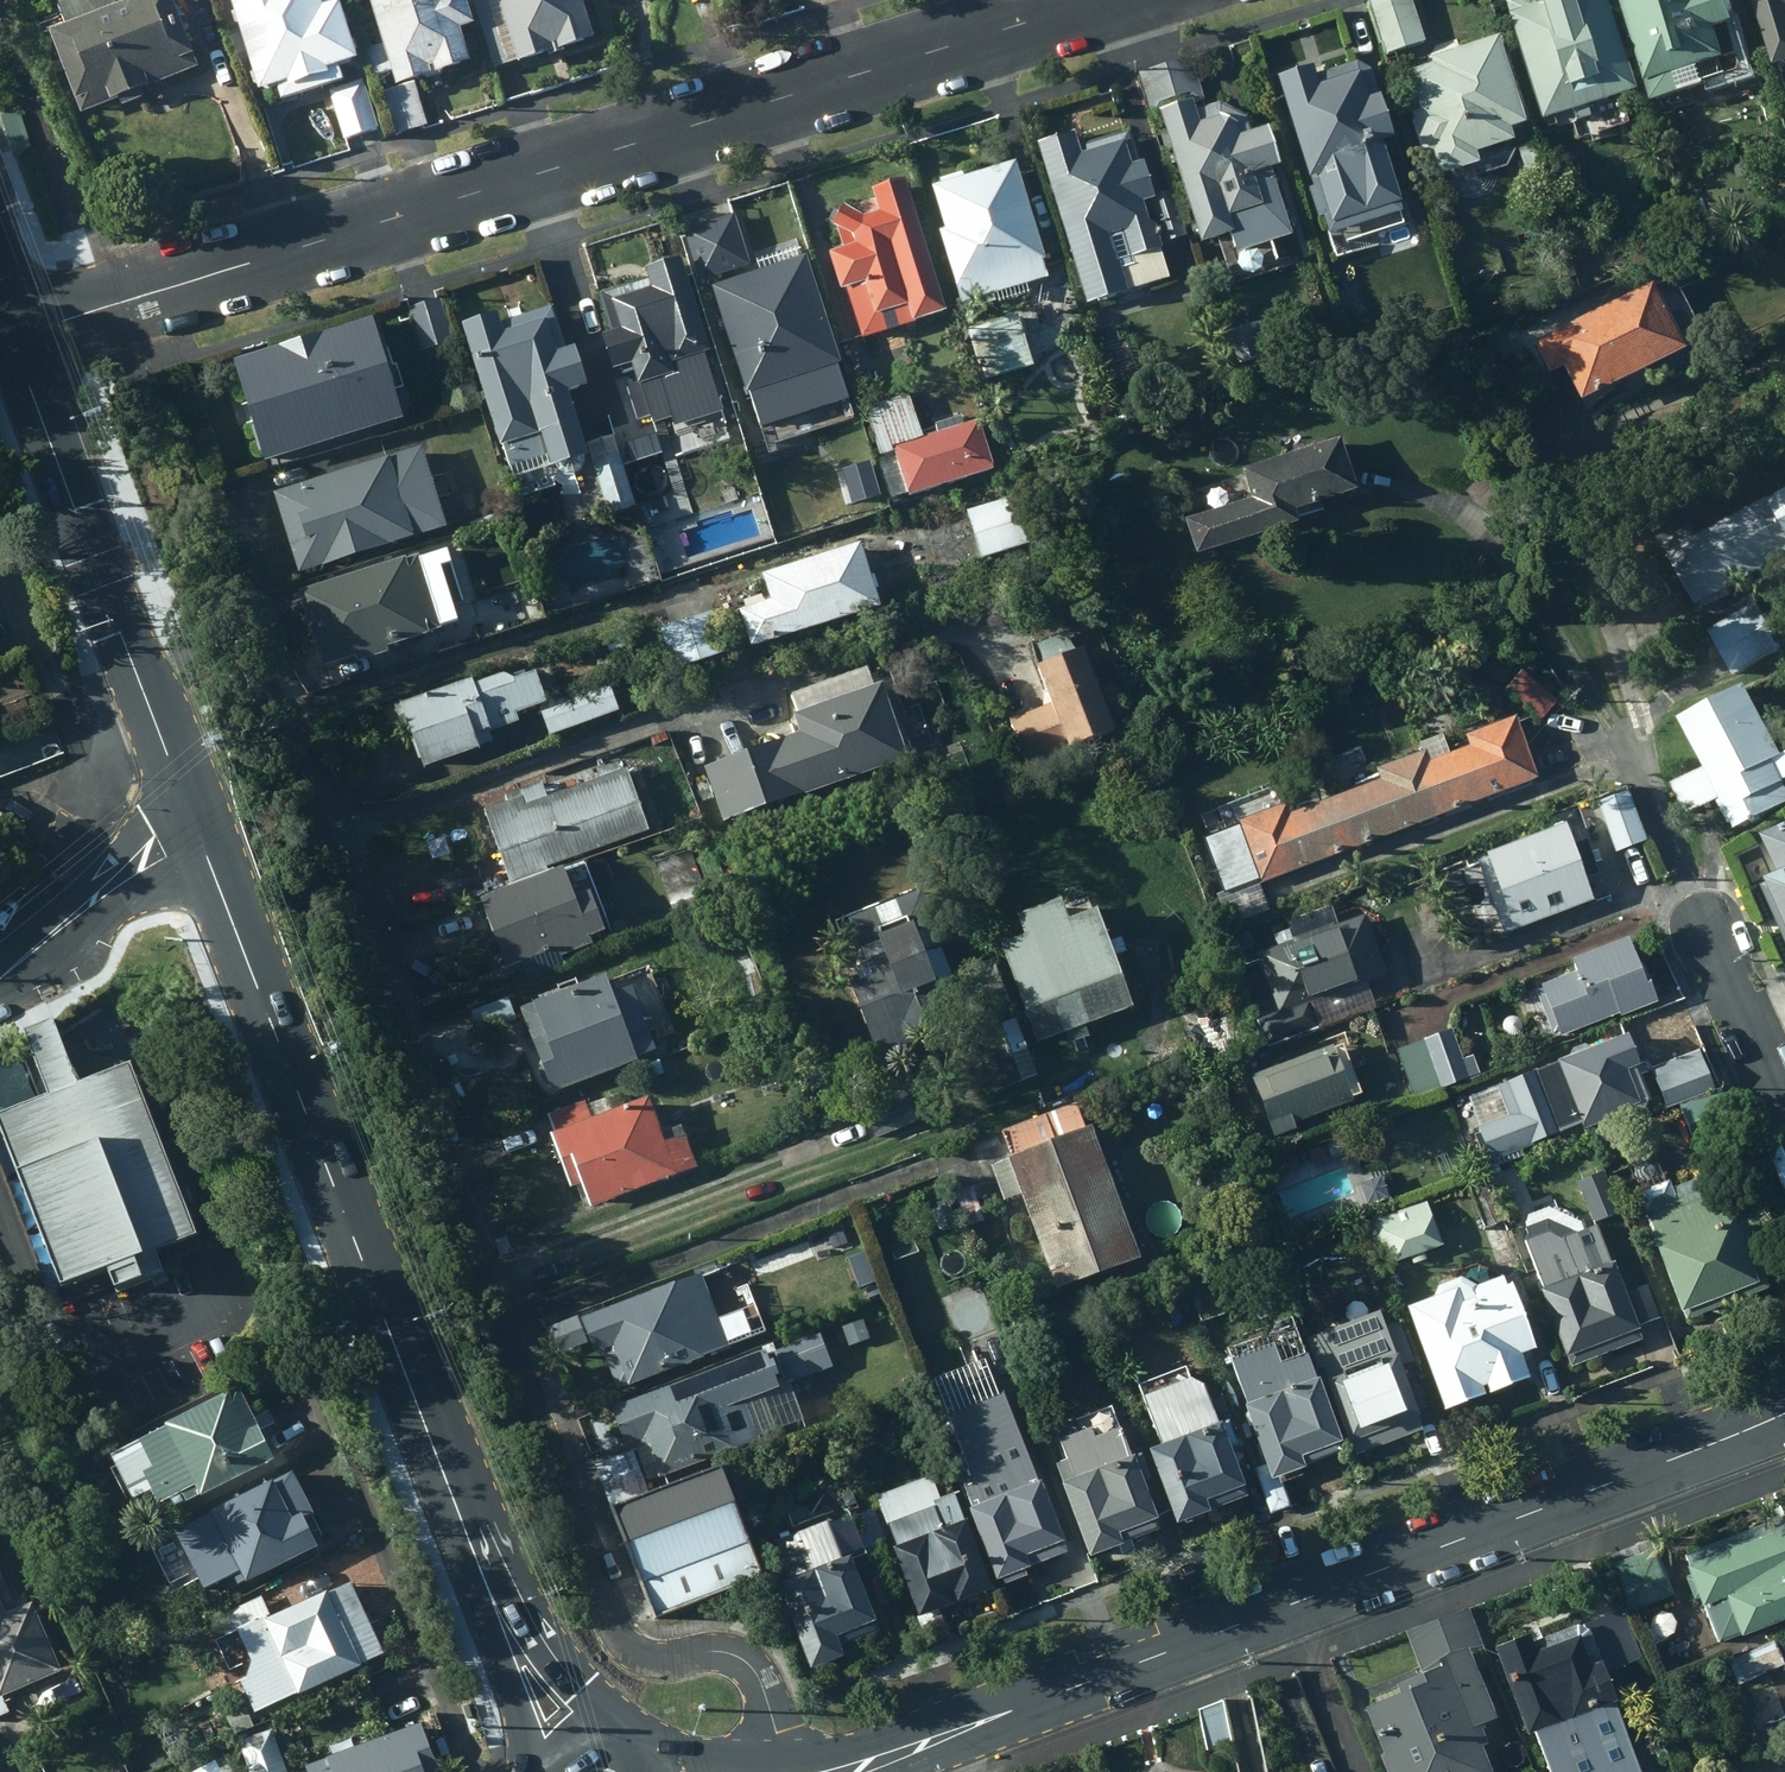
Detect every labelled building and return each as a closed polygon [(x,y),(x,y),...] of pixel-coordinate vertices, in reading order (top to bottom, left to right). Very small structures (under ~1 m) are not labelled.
[(52,35),(84,117),(121,102),(125,110),(148,101),(146,93),(202,71),(176,3),(178,0),(142,0),(137,2),(137,0),(77,0),(60,7),(69,29),(52,35)] [(264,96),(281,91),(285,104),(348,85),(344,71),(362,65),(344,7),(339,8),(336,0),(234,0),(264,96)] [(377,15),(360,19),(369,53),(366,53),(373,80),(396,73),(401,90),(475,65),(465,33),(478,28),(469,0),(373,0),(377,15)] [(599,42),(586,0),(485,0),(476,3),(496,70),(521,63),(522,67),(599,42)] [(1412,0),(1388,0),(1371,5),(1387,57),(1426,46),(1412,0)] [(1549,116),(1643,83),(1617,0),(1513,0),(1549,116)] [(1657,78),(1742,48),(1732,21),(1751,15),(1746,0),(1633,0),(1657,78)] [(1769,73),(1784,68),(1784,0),(1747,0),(1769,73)] [(1533,119),(1505,32),(1436,53),(1438,59),(1413,67),(1426,106),(1418,109),(1432,151),(1438,148),(1445,171),(1487,157),(1483,148),(1520,136),(1516,124),(1533,119)] [(1153,116),(1167,112),(1207,239),(1235,230),(1241,251),(1299,233),(1278,164),(1286,161),(1274,123),(1256,127),(1251,112),(1228,101),(1203,108),(1200,101),(1207,98),(1195,55),(1140,71),(1153,116)] [(1308,73),(1272,83),(1308,195),(1301,197),(1312,230),(1318,229),(1326,254),(1400,231),(1393,211),(1399,209),(1379,146),(1389,143),(1375,100),(1372,101),(1364,77),(1351,69),(1310,81),(1308,73)] [(430,128),(418,87),(383,97),(394,138),(430,128)] [(8,115),(2,118),(16,161),(21,160),(32,147),(23,119),(8,115)] [(1071,134),(1034,143),(1083,306),(1165,281),(1155,249),(1159,249),(1158,245),(1182,238),(1168,193),(1150,198),(1141,162),(1135,164),(1126,133),(1075,148),(1071,134)] [(1040,266),(1009,167),(958,182),(957,177),(933,184),(934,189),(926,191),(940,235),(933,237),(955,310),(1041,283),(1036,266),(1040,266)] [(951,307),(910,175),(878,185),(885,207),(869,212),(849,201),(838,222),(841,223),(848,244),(838,247),(866,336),(920,320),(919,317),(951,307)] [(738,212),(685,228),(702,280),(755,262),(738,212)] [(808,253),(716,282),(762,424),(812,408),(818,428),(861,414),(808,253)] [(708,349),(716,347),(687,254),(651,265),(654,274),(603,290),(615,328),(609,330),(620,365),(625,363),(626,370),(641,365),(653,405),(719,384),(708,349)] [(1259,255),(1213,268),(1220,291),(1266,278),(1259,255)] [(1659,276),(1535,338),(1552,372),(1572,362),(1589,396),(1693,344),(1659,276)] [(455,341),(442,297),(411,306),(425,350),(455,341)] [(1038,363),(1022,311),(973,326),(989,378),(1038,363)] [(492,318),(456,329),(505,486),(584,461),(565,398),(584,393),(571,352),(559,356),(546,314),(496,330),(492,318)] [(1263,318),(1231,328),(1243,361),(1274,351),(1263,318)] [(397,420),(368,319),(227,361),(258,465),(397,420)] [(912,493),(998,465),(983,417),(925,435),(912,392),(868,406),(883,453),(898,449),(912,493)] [(1189,514),(1200,551),(1305,518),(1301,506),(1364,486),(1347,433),(1245,465),(1254,494),(1189,514)] [(611,438),(584,445),(605,517),(633,509),(611,438)] [(450,524),(425,442),(275,489),(301,572),(450,524)] [(872,492),(864,464),(834,471),(841,500),(872,492)] [(1027,491),(968,508),(983,556),(1041,539),(1027,491)] [(1774,505),(1784,527),(1784,499),(1774,505)] [(1706,537),(1733,588),(1784,561),(1784,527),(1774,505),(1772,502),(1706,537)] [(1695,609),(1733,588),(1706,537),(1704,532),(1665,553),(1668,558),(1680,581),(1695,609)] [(745,605),(758,644),(886,604),(865,538),(766,569),(775,596),(745,605)] [(447,624),(422,549),(305,588),(330,662),(361,652),(363,659),(397,647),(395,641),(447,624)] [(449,613),(458,646),(541,624),(532,590),(449,613)] [(1741,673),(1784,651),(1784,614),(1776,596),(1717,626),(1741,673)] [(729,651),(716,608),(663,624),(676,667),(729,651)] [(1122,725),(1092,645),(1043,661),(1057,702),(1014,718),(1030,759),(1122,725)] [(476,681),(475,677),(397,704),(404,725),(414,721),(428,765),(485,745),(480,732),(522,716),(520,711),(551,700),(540,668),(517,675),(507,671),(476,681)] [(1526,668),(1511,687),(1546,718),(1563,700),(1526,668)] [(800,751),(812,791),(912,756),(886,680),(799,710),(811,747),(800,751)] [(1757,681),(1689,715),(1712,765),(1680,781),(1694,811),(1726,796),(1740,825),(1784,804),(1784,718),(1783,715),(1776,719),(1757,681)] [(613,682),(542,705),(552,732),(621,708),(613,682)] [(1463,753),(1422,768),(1440,819),(1530,786),(1507,725),(1459,743),(1463,753)] [(666,730),(652,736),(656,746),(670,741),(666,730)] [(727,817),(779,800),(763,752),(711,769),(727,817)] [(1344,855),(1440,819),(1422,768),(1418,758),(1369,776),(1374,788),(1325,806),(1335,830),(1344,855)] [(512,881),(652,829),(630,768),(604,778),(599,765),(546,785),(542,777),(505,791),(508,798),(485,807),(512,881)] [(1250,890),(1344,855),(1335,830),(1325,806),(1282,822),(1278,811),(1227,829),(1250,890)] [(1493,878),(1510,932),(1599,898),(1591,877),(1605,871),(1593,838),(1580,843),(1572,821),(1496,851),(1504,874),(1493,878)] [(1769,832),(1784,868),(1784,826),(1769,832)] [(581,892),(570,862),(483,894),(510,966),(561,947),(564,955),(598,943),(594,932),(611,926),(596,887),(581,892)] [(1769,882),(1784,919),(1784,875),(1769,882)] [(855,971),(881,1056),(960,1024),(943,980),(957,974),(922,886),(839,919),(849,944),(845,969),(855,971)] [(1008,938),(1041,1039),(1068,1030),(1072,1041),(1094,1034),(1090,1023),(1140,1007),(1105,904),(1076,914),(1069,895),(1025,910),(1033,930),(1008,938)] [(1391,973),(1370,913),(1262,952),(1283,1011),(1391,973)] [(1253,928),(1228,938),(1236,958),(1261,948),(1253,928)] [(1563,1030),(1565,1036),(1625,1011),(1626,1015),(1663,1001),(1634,936),(1578,958),(1583,969),(1546,984),(1547,988),(1542,991),(1558,1033),(1563,1030)] [(557,1090),(642,1059),(639,1054),(660,1047),(637,985),(619,992),(612,972),(526,1004),(557,1090)] [(1341,992),(1262,1020),(1270,1045),(1350,1017),(1341,992)] [(1041,1074),(1018,1018),(982,1031),(1006,1089),(1041,1074)] [(120,1072),(74,1090),(47,1020),(9,1035),(37,1105),(0,1119),(0,1159),(9,1183),(4,1184),(48,1296),(88,1281),(97,1304),(154,1282),(146,1260),(187,1244),(120,1072)] [(1457,1028),(1427,1039),(1444,1087),(1483,1073),(1476,1055),(1468,1058),(1457,1028)] [(1512,1114),(1483,1125),(1485,1132),(1479,1134),(1486,1156),(1493,1155),(1495,1161),(1537,1144),(1536,1142),(1587,1121),(1589,1128),(1633,1110),(1635,1114),(1648,1109),(1653,1095),(1640,1065),(1646,1063),(1633,1032),(1598,1047),(1502,1086),(1512,1114)] [(1338,1041),(1252,1073),(1277,1137),(1302,1127),(1300,1123),(1361,1100),(1338,1041)] [(1703,1049),(1655,1068),(1671,1107),(1718,1088),(1703,1049)] [(649,1079),(666,1072),(661,1059),(644,1065),(649,1079)] [(1726,1089),(1684,1104),(1700,1148),(1740,1132),(1726,1089)] [(586,1181),(594,1205),(702,1166),(686,1122),(666,1130),(654,1096),(627,1105),(622,1091),(589,1103),(588,1098),(513,1125),(521,1149),(558,1135),(576,1185),(586,1181)] [(1147,1257),(1098,1124),(1088,1127),(1080,1104),(1006,1131),(1015,1155),(996,1162),(1009,1198),(1026,1192),(1061,1288),(1147,1257)] [(1692,1316),(1774,1287),(1749,1214),(1742,1217),(1722,1168),(1647,1196),(1692,1316)] [(1609,1170),(1581,1181),(1599,1222),(1626,1211),(1609,1170)] [(1495,1176),(1472,1184),(1488,1229),(1511,1219),(1495,1176)] [(1448,1245),(1434,1204),(1381,1222),(1395,1262),(1413,1256),(1416,1264),(1431,1259),(1428,1251),(1448,1245)] [(1531,1240),(1578,1364),(1649,1337),(1621,1261),(1618,1262),(1605,1225),(1584,1233),(1552,1218),(1531,1227),(1534,1233),(1531,1240)] [(734,1347),(706,1273),(587,1316),(599,1352),(607,1349),(620,1388),(734,1347)] [(1441,1295),(1416,1304),(1452,1409),(1493,1395),(1489,1384),(1493,1382),(1497,1393),(1538,1379),(1528,1352),(1543,1347),(1520,1281),(1514,1283),(1512,1275),(1483,1285),(1468,1276),(1444,1284),(1441,1295)] [(1654,1283),(1633,1290),(1646,1324),(1666,1316),(1654,1283)] [(1396,1297),(1381,1303),(1388,1320),(1403,1314),(1396,1297)] [(1318,1334),(1359,1451),(1427,1425),(1382,1309),(1318,1334)] [(1305,1468),(1349,1450),(1322,1377),(1318,1379),(1297,1316),(1262,1329),(1265,1337),(1235,1347),(1281,1478),(1284,1476),(1287,1484),(1309,1476),(1305,1468)] [(589,1342),(581,1318),(550,1330),(559,1353),(589,1342)] [(1001,1351),(992,1326),(959,1338),(968,1363),(1001,1351)] [(774,1353),(772,1348),(617,1405),(631,1444),(639,1441),(653,1480),(763,1439),(748,1399),(835,1367),(823,1334),(774,1353)] [(1169,1443),(1157,1448),(1185,1522),(1256,1496),(1238,1447),(1244,1444),(1235,1419),(1228,1421),(1214,1382),(1197,1376),(1150,1394),(1169,1443)] [(176,1497),(180,1507),(280,1457),(244,1388),(114,1453),(137,1497),(156,1488),(164,1503),(176,1497)] [(975,1506),(1003,1578),(1073,1552),(1069,1540),(1070,1540),(1047,1479),(1044,1481),(1025,1432),(1011,1395),(945,1420),(965,1474),(977,1505),(975,1506)] [(1074,1459),(1061,1465),(1096,1557),(1131,1543),(1130,1540),(1168,1526),(1150,1481),(1159,1477),(1149,1451),(1139,1455),(1129,1426),(1103,1435),(1099,1425),(1084,1431),(1082,1427),(1064,1433),(1074,1459)] [(657,1618),(771,1574),(730,1463),(652,1493),(634,1447),(597,1461),(657,1618)] [(1292,1508),(1275,1463),(1259,1468),(1275,1514),(1292,1508)] [(332,1542),(297,1470),(216,1509),(219,1512),(181,1529),(209,1588),(236,1574),(241,1585),(332,1542)] [(924,1616),(999,1589),(974,1519),(949,1528),(941,1506),(894,1522),(902,1545),(899,1547),(924,1616)] [(1691,1553),(1699,1573),(1699,1574),(1693,1576),(1693,1577),(1700,1597),(1701,1597),(1708,1595),(1725,1642),(1784,1619),(1784,1517),(1691,1553)] [(797,1578),(785,1583),(816,1669),(851,1656),(847,1645),(887,1630),(859,1554),(850,1558),(835,1518),(782,1538),(797,1578)] [(1613,1567),(1630,1613),(1678,1593),(1660,1548),(1613,1567)] [(243,1681),(257,1712),(387,1653),(354,1581),(272,1618),(262,1596),(218,1616),(227,1636),(219,1640),(238,1683),(243,1681)] [(13,1711),(6,1696),(66,1672),(37,1603),(11,1613),(0,1586),(0,1717),(13,1711)] [(1472,1607),(1409,1631),(1425,1671),(1448,1662),(1450,1666),(1404,1685),(1405,1687),(1376,1699),(1379,1705),(1372,1709),(1389,1754),(1386,1755),(1393,1771),(1499,1771),(1489,1745),(1494,1743),(1487,1724),(1504,1718),(1477,1650),(1486,1647),(1472,1607)] [(1502,1646),(1533,1733),(1543,1730),(1558,1771),(1647,1771),(1621,1700),(1626,1699),(1616,1670),(1644,1659),(1629,1618),(1596,1630),(1593,1622),(1541,1642),(1539,1634),(1502,1646)] [(1742,1683),(1784,1664),(1784,1654),(1779,1641),(1732,1662),(1742,1683)] [(1234,1746),(1227,1700),(1201,1709),(1207,1750),(1234,1746)] [(255,1727),(247,1707),(230,1715),(238,1734),(255,1727)] [(425,1722),(309,1765),(312,1771),(444,1771),(425,1722)] [(241,1741),(252,1771),(292,1771),(277,1728),(241,1741)] [(197,1771),(236,1771),(228,1756),(197,1771)]
